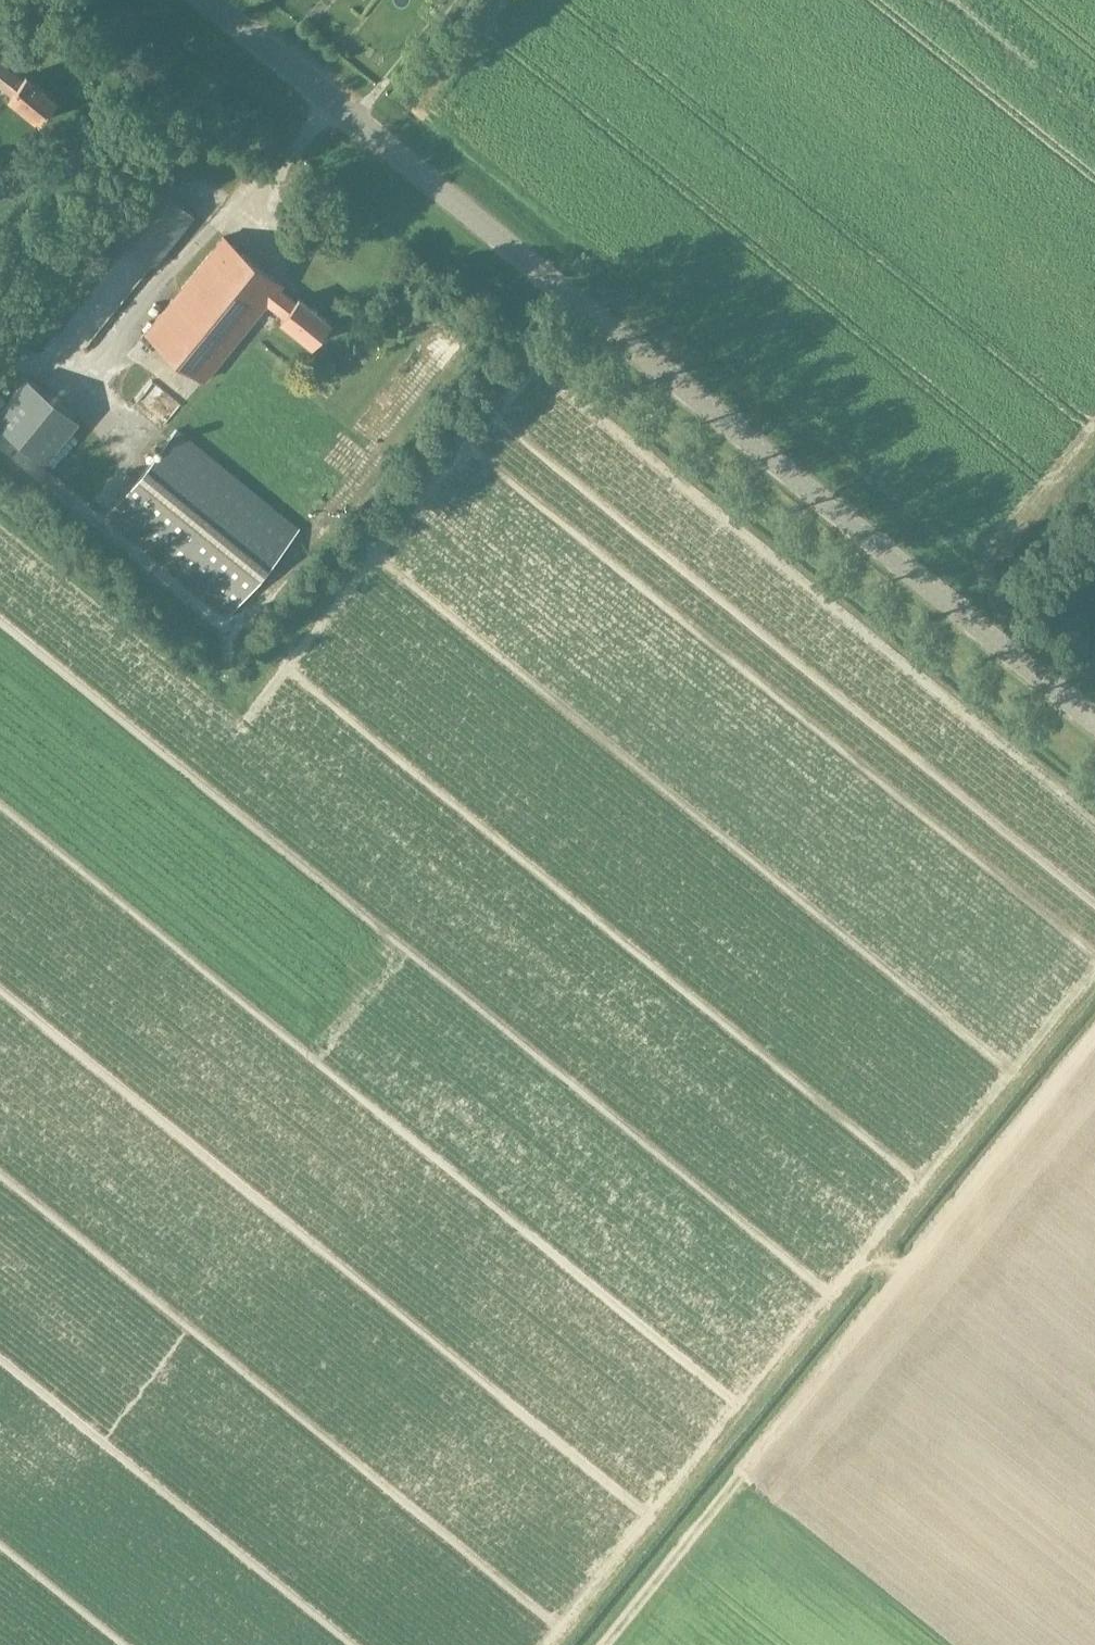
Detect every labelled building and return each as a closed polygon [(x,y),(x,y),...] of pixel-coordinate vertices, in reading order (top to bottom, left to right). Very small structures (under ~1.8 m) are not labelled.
[(10,94),(7,97),(38,122),(56,101),(25,75),(22,79),(5,66),(9,62),(0,55),(0,86),(10,94)] [(194,214),(145,174),(103,225),(152,265),(194,214)] [(223,237),(145,332),(204,380),(266,303),(283,316),(280,320),(311,344),(329,322),(298,297),(295,301),(278,288),(282,284),(223,237)] [(111,272),(131,294),(150,278),(129,256),(111,272)] [(0,405),(0,420),(45,460),(80,420),(28,374),(0,405)] [(140,403),(165,421),(176,407),(151,388),(140,403)] [(229,613),(300,527),(177,427),(107,513),(229,613)]
